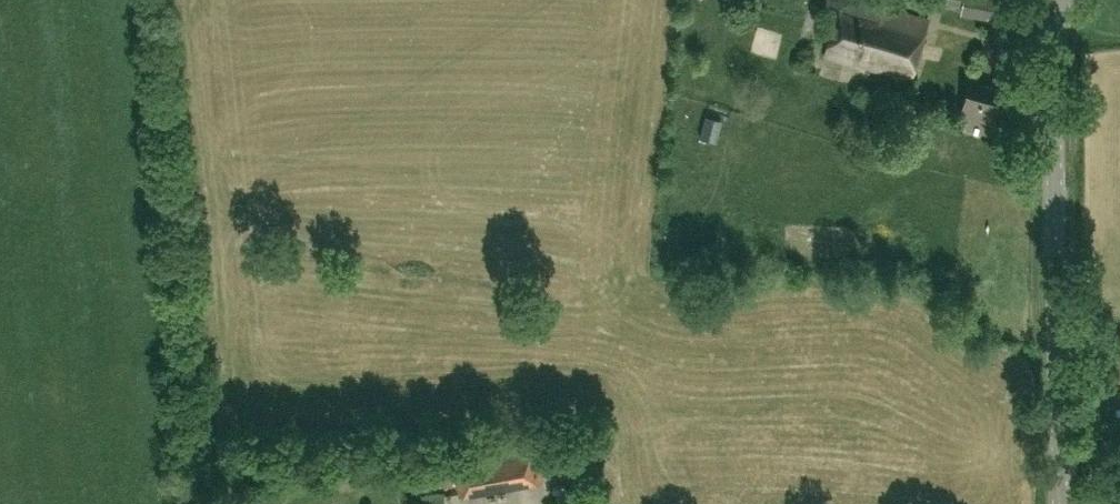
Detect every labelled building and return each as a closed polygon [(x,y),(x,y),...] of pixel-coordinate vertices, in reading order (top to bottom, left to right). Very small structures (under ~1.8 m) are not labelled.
[(825,53),(912,77),(928,20),(857,0),(843,0),(825,53)] [(962,6),(961,15),(988,19),(988,15),(991,0),(948,0),(947,3),(962,6)] [(1007,88),(971,79),(961,114),(997,124),(1007,88)] [(543,479),(535,440),(453,454),(459,494),(543,479)]
